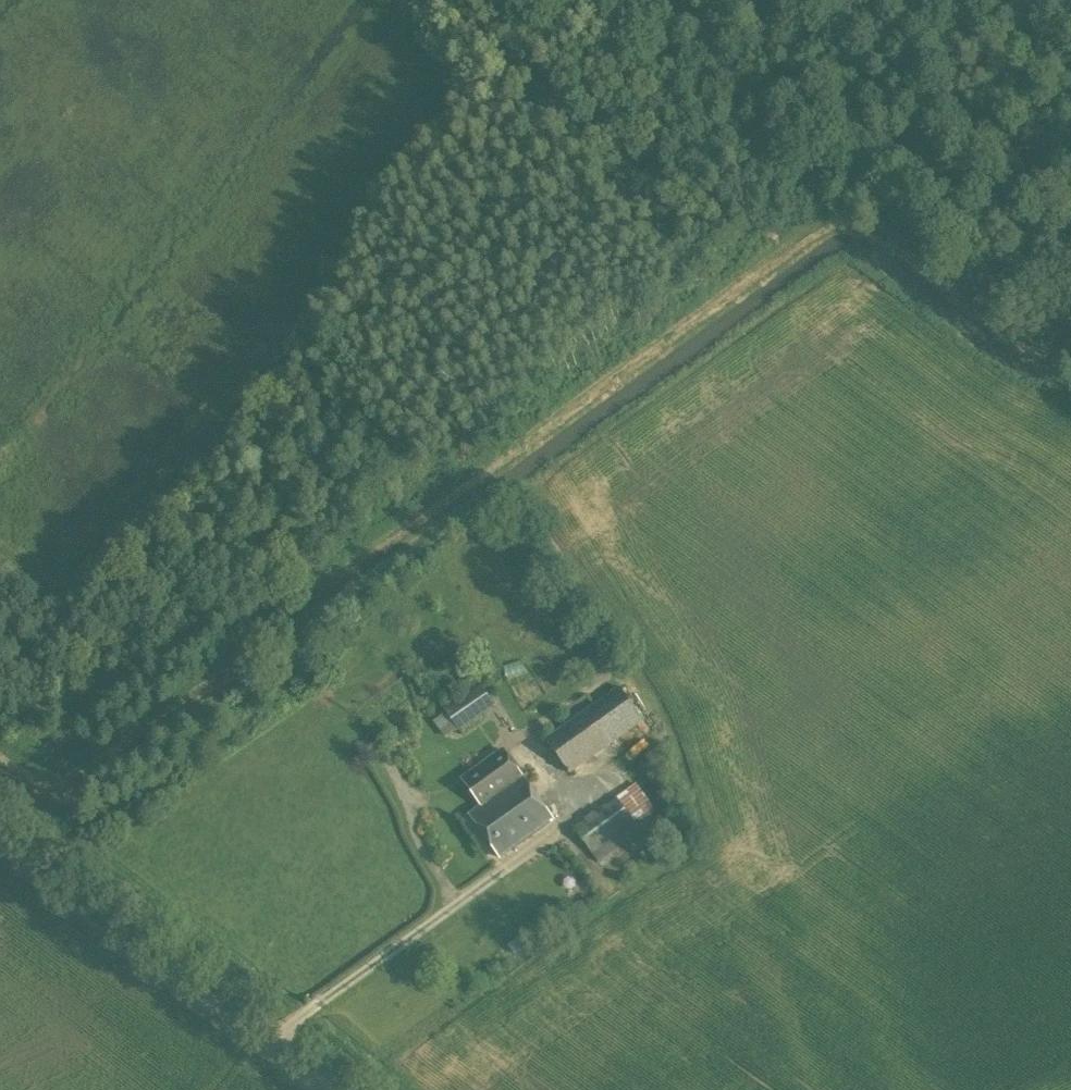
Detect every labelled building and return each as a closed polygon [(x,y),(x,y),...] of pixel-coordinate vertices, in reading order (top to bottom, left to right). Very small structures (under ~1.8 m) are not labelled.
[(446,685),(469,667),(459,654),(436,672),(446,685)] [(459,731),(495,706),(480,686),(445,711),(459,731)] [(570,774),(644,721),(620,687),(546,740),(570,774)] [(503,748),(461,778),(480,806),(468,814),(500,860),(555,821),(503,748)] [(635,823),(616,797),(614,798),(615,800),(607,806),(606,805),(572,830),(591,856),(635,823)]
